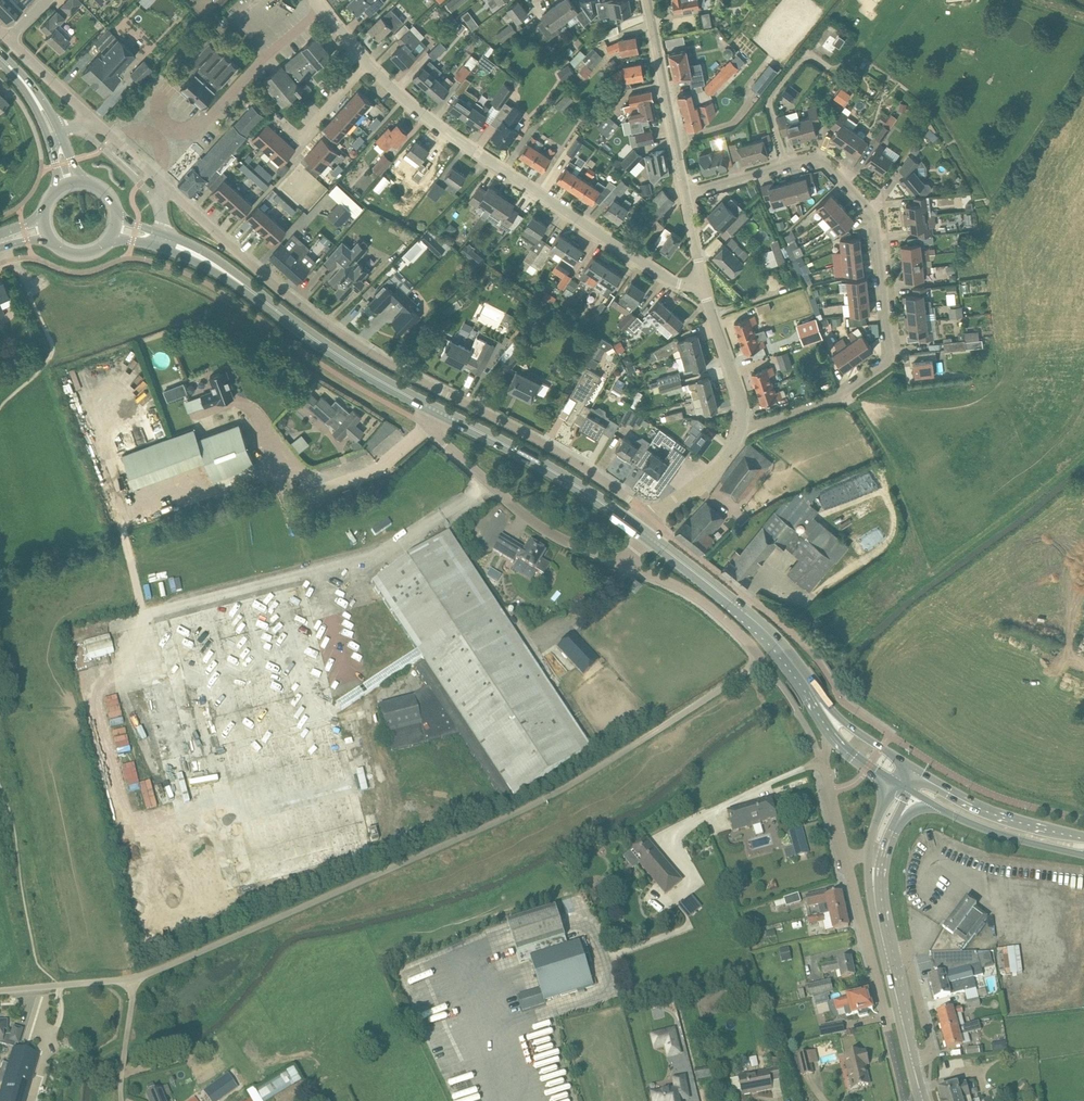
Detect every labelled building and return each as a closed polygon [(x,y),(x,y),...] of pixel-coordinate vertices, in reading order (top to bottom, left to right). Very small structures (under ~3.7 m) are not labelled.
[(8,22),(30,0),(0,0),(0,14),(8,22)] [(79,0),(68,0),(67,1),(75,9),(81,2),(79,0)] [(385,2),(384,0),(352,0),(348,4),(354,9),(352,11),(356,14),(357,13),(358,14),(364,9),(371,16),(385,2)] [(452,11),(466,0),(452,0),(447,4),(452,11)] [(556,5),(567,21),(573,16),(572,14),(578,10),(571,0),(563,0),(556,5)] [(614,17),(632,14),(629,0),(618,0),(614,1),(614,0),(606,0),(598,1),(599,10),(600,13),(601,17),(613,15),(614,17)] [(676,10),(685,9),(685,10),(693,9),(693,8),(706,5),(706,0),(674,0),(676,10)] [(508,8),(510,11),(503,16),(508,23),(515,17),(518,21),(528,14),(519,1),(508,8)] [(567,21),(556,5),(543,15),(545,18),(538,23),(549,39),(570,24),(567,21)] [(382,16),(369,29),(379,39),(392,27),(395,31),(404,22),(391,8),(383,17),(382,16)] [(576,13),(585,25),(592,20),(584,8),(576,13)] [(49,19),(41,27),(49,35),(46,38),(59,51),(70,39),(57,27),(65,18),(57,11),(49,19)] [(473,28),(483,20),(477,13),(467,20),(473,28)] [(512,23),(497,34),(503,42),(518,31),(512,23)] [(405,24),(395,34),(399,38),(410,29),(405,24)] [(108,29),(95,42),(102,49),(115,35),(108,29)] [(392,55),(404,67),(426,46),(421,40),(410,29),(399,38),(398,40),(403,45),(392,55)] [(604,38),(607,46),(610,53),(621,49),(622,54),(638,51),(635,37),(619,40),(618,32),(604,38)] [(201,67),(221,85),(222,86),(239,67),(217,47),(218,42),(215,38),(213,35),(209,35),(205,36),(202,37),(201,40),(200,43),(201,46),(203,49),(193,60),(201,67)] [(832,51),(843,39),(838,35),(827,47),(832,51)] [(282,66),(264,81),(284,104),(296,94),(302,89),(297,84),(332,55),(316,37),(303,48),(304,49),(283,67),(282,66)] [(679,37),(666,39),(667,46),(681,43),(679,37)] [(83,73),(104,93),(119,76),(117,74),(136,55),(118,39),(100,58),(98,56),(83,73)] [(441,41),(429,53),(435,59),(447,47),(441,41)] [(571,60),(576,66),(587,55),(581,49),(571,60)] [(592,49),(587,55),(576,66),(580,72),(578,74),(584,80),(592,71),(591,70),(602,58),(592,49)] [(696,87),(698,93),(703,87),(703,84),(706,83),(702,63),(688,66),(684,50),(670,53),(675,79),(690,76),(692,88),(696,87)] [(484,54),(477,63),(489,72),(496,63),(484,54)] [(608,62),(613,70),(619,66),(614,58),(608,62)] [(414,77),(427,88),(437,77),(430,71),(435,65),(430,60),(425,66),(424,65),(414,77)] [(131,74),(138,82),(152,68),(144,61),(131,74)] [(691,92),(695,104),(713,96),(712,95),(738,69),(730,61),(706,85),(703,88),(703,87),(698,93),(696,87),(692,88),(693,91),(691,92)] [(613,74),(623,93),(623,94),(627,88),(632,87),(631,80),(644,77),(641,63),(625,66),(625,67),(613,74)] [(465,65),(464,64),(461,67),(454,75),(461,81),(471,70),(465,65)] [(568,64),(556,70),(561,80),(573,74),(568,64)] [(770,64),(758,79),(766,86),(778,71),(770,64)] [(216,91),(221,85),(201,67),(196,72),(195,72),(181,87),(203,107),(217,92),(216,91)] [(437,77),(427,88),(440,100),(450,89),(448,87),(454,81),(451,79),(449,77),(443,83),(437,77)] [(492,102),(501,108),(514,89),(505,83),(492,102)] [(782,93),(793,102),(800,92),(789,84),(782,93)] [(302,89),(296,94),(301,99),(311,90),(307,85),(302,89)] [(834,97),(844,104),(851,95),(841,88),(834,97)] [(450,107),(465,118),(476,101),(478,99),(465,89),(460,96),(459,95),(450,107)] [(626,112),(628,111),(639,109),(640,109),(638,103),(643,102),(643,100),(646,99),(646,101),(652,100),(653,99),(651,90),(629,95),(631,104),(624,105),(626,112)] [(359,91),(350,100),(363,112),(372,103),(359,91)] [(568,92),(556,105),(562,111),(575,99),(568,92)] [(695,106),(695,104),(691,92),(678,95),(687,129),(705,125),(704,124),(716,113),(714,100),(712,101),(712,102),(695,106)] [(8,101),(0,93),(0,109),(8,101)] [(656,115),(652,100),(646,101),(646,99),(643,100),(643,102),(638,103),(640,109),(639,109),(628,111),(632,132),(645,130),(642,118),(656,115)] [(350,100),(342,109),(355,121),(363,112),(350,100)] [(476,101),(465,118),(479,128),(485,119),(488,115),(486,114),(491,107),(485,104),(484,106),(476,101)] [(492,136),(494,137),(495,140),(498,141),(501,142),(508,147),(519,131),(513,127),(517,121),(515,120),(521,111),(514,106),(513,107),(506,102),(496,115),(503,120),(492,136)] [(899,111),(905,112),(907,104),(901,102),(899,111)] [(565,110),(570,115),(575,111),(570,105),(565,110)] [(201,157),(179,182),(193,195),(193,194),(198,199),(236,156),(232,152),(246,136),(264,116),(253,106),(235,126),(234,125),(203,159),(201,157)] [(811,116),(799,120),(805,140),(811,138),(810,135),(817,133),(815,125),(821,124),(817,106),(808,109),(811,116)] [(578,113),(584,120),(590,115),(583,108),(578,113)] [(342,109),(333,119),(346,131),(355,121),(342,109)] [(841,147),(843,144),(854,129),(844,123),(849,116),(842,111),(831,126),(837,130),(832,137),(838,141),(836,143),(841,147)] [(799,120),(797,112),(778,117),(783,134),(789,133),(792,140),(799,139),(799,142),(805,140),(799,120)] [(599,126),(610,136),(620,125),(609,116),(599,126)] [(382,121),(378,117),(374,121),(378,125),(382,121)] [(346,131),(333,119),(325,128),(338,140),(346,131)] [(378,125),(374,121),(370,126),(374,130),(378,125)] [(253,139),(262,148),(277,132),(267,123),(253,139)] [(377,140),(386,149),(394,142),(397,145),(408,134),(398,124),(392,130),(389,127),(377,140)] [(872,134),(882,141),(891,129),(884,124),(876,135),(873,133),(872,134)] [(926,133),(934,141),(939,136),(931,128),(926,133)] [(843,144),(848,148),(847,151),(857,158),(868,143),(862,139),(864,137),(854,129),(843,144)] [(653,130),(636,134),(638,139),(639,145),(655,141),(653,130)] [(262,148),(272,157),(286,141),(277,132),(262,148)] [(763,138),(751,142),(755,160),(769,156),(764,141),(771,139),(769,133),(762,135),(763,138)] [(365,139),(361,135),(357,139),(361,143),(365,139)] [(520,155),(532,162),(540,150),(534,146),(538,139),(533,136),(529,143),(528,142),(520,155)] [(323,138),(314,148),(332,164),(338,158),(342,162),(346,157),(342,153),(340,154),(323,138)] [(567,153),(573,157),(584,143),(577,138),(567,153)] [(361,143),(357,139),(352,144),(357,148),(361,143)] [(408,152),(404,157),(410,162),(414,156),(421,161),(423,159),(430,150),(417,140),(408,152)] [(286,141),(272,157),(282,166),(296,150),(286,141)] [(740,141),(730,144),(734,159),(741,158),(742,163),(755,160),(751,142),(743,144),(742,142),(740,141)] [(883,152),(886,148),(880,144),(868,162),(883,172),(892,159),(883,152)] [(911,151),(917,155),(921,148),(915,144),(911,151)] [(330,163),(314,148),(305,158),(321,172),(330,163)] [(540,150),(532,162),(543,170),(552,158),(551,157),(556,151),(551,148),(546,154),(540,150)] [(622,162),(629,169),(642,156),(635,149),(622,162)] [(700,155),(705,173),(727,167),(734,165),(731,154),(724,155),(722,149),(700,155)] [(651,179),(655,182),(661,175),(669,173),(664,150),(651,152),(652,155),(646,156),(651,179)] [(385,154),(373,167),(381,174),(393,161),(385,154)] [(245,159),(248,162),(249,163),(253,158),(249,155),(245,159)] [(901,168),(902,168),(907,172),(909,174),(902,180),(913,193),(916,190),(921,195),(926,195),(931,191),(931,186),(928,184),(924,184),(925,182),(916,171),(921,162),(909,155),(901,168)] [(557,179),(569,187),(578,174),(571,170),(576,163),(571,160),(566,167),(566,166),(557,179)] [(244,163),(240,167),(245,172),(249,167),(244,163)] [(259,163),(255,168),(259,171),(263,167),(259,163)] [(413,176),(420,182),(430,168),(423,163),(413,176)] [(448,188),(454,193),(459,186),(466,176),(453,166),(446,177),(452,182),(448,188)] [(263,167),(259,171),(269,181),(273,176),(263,167)] [(596,171),(591,168),(590,167),(586,172),(593,177),(596,171)] [(336,168),(332,172),(338,178),(342,174),(340,172),(336,168)] [(801,178),(794,180),(799,198),(812,194),(810,188),(816,186),(812,172),(800,175),(801,178)] [(256,173),(252,178),(256,182),(260,177),(256,173)] [(569,187),(581,195),(589,182),(578,174),(569,187)] [(260,177),(256,182),(261,186),(265,182),(260,177)] [(622,178),(612,190),(620,197),(630,185),(622,178)] [(218,196),(222,200),(234,187),(225,179),(210,195),(215,199),(218,196)] [(780,181),(781,184),(782,184),(786,201),(799,198),(794,180),(787,182),(786,179),(780,181)] [(429,194),(433,197),(442,185),(437,181),(429,194)] [(589,182),(581,195),(593,203),(601,190),(607,194),(607,195),(607,196),(612,189),(599,181),(595,186),(589,182)] [(650,183),(640,185),(642,195),(652,193),(650,183)] [(753,183),(747,186),(752,196),(758,194),(753,183)] [(782,184),(781,184),(774,186),(773,183),(762,186),(766,200),(771,198),(773,205),(786,201),(782,184)] [(222,200),(232,209),(244,196),(234,187),(222,200)] [(492,209),(494,206),(502,195),(489,187),(486,191),(479,187),(473,196),(470,200),(478,206),(481,201),(487,205),(480,216),(486,219),(492,209)] [(640,212),(652,224),(675,201),(663,189),(640,212)] [(283,198),(278,193),(274,198),(279,202),(283,198)] [(817,207),(825,215),(839,202),(831,193),(817,207)] [(340,201),(328,214),(342,226),(352,214),(356,217),(364,207),(350,195),(349,197),(347,195),(341,202),(340,201)] [(502,195),(494,206),(492,209),(503,217),(501,221),(509,226),(512,221),(518,212),(511,208),(514,203),(502,195)] [(244,196),(232,209),(241,218),(253,204),(244,196)] [(904,212),(905,219),(925,217),(924,206),(929,205),(928,196),(915,197),(915,204),(906,205),(907,212),(904,212)] [(709,215),(724,230),(744,209),(732,197),(725,203),(723,201),(709,215)] [(605,211),(620,221),(628,208),(632,202),(626,198),(622,204),(614,199),(605,211)] [(287,201),(283,206),(287,210),(291,205),(287,201)] [(825,215),(833,224),(847,211),(839,202),(825,215)] [(247,218),(256,227),(268,214),(259,205),(247,218)] [(291,205),(287,210),(292,215),(297,210),(291,205)] [(847,211),(833,224),(841,233),(856,220),(847,211)] [(797,213),(791,217),(795,221),(800,216),(797,213)] [(256,227),(266,235),(278,222),(268,214),(256,227)] [(469,233),(472,235),(486,219),(480,216),(469,233)] [(520,266),(526,270),(526,269),(545,243),(547,241),(540,236),(547,225),(533,216),(526,227),(522,235),(528,238),(535,243),(520,266)] [(925,217),(905,219),(905,224),(909,224),(909,231),(918,230),(919,236),(922,236),(922,237),(930,236),(930,235),(933,235),(932,227),(926,228),(925,217)] [(784,220),(776,222),(778,230),(786,228),(784,220)] [(278,222),(266,235),(270,239),(267,243),(272,247),(287,231),(278,222)] [(654,244),(670,255),(682,238),(672,231),(666,227),(654,244)] [(788,242),(797,238),(792,229),(789,233),(785,235),(788,242)] [(308,243),(316,250),(327,238),(319,231),(308,243)] [(428,232),(421,239),(439,255),(446,248),(428,232)] [(283,243),(270,257),(298,282),(317,261),(306,252),(310,248),(294,234),(284,245),(283,243)] [(545,243),(526,269),(533,274),(537,267),(540,269),(549,254),(553,257),(557,251),(563,254),(571,241),(560,234),(551,246),(545,243)] [(713,256),(733,275),(745,263),(743,261),(750,254),(744,248),(744,249),(739,244),(739,243),(732,237),(713,256)] [(840,240),(842,251),(862,249),(860,237),(840,240)] [(766,268),(785,262),(778,239),(769,241),(771,248),(760,252),(766,268)] [(796,240),(786,246),(789,252),(799,246),(796,240)] [(331,278),(340,285),(336,289),(344,296),(354,285),(358,288),(365,280),(363,279),(370,271),(357,260),(367,248),(358,241),(352,248),(343,241),(330,255),(323,264),(324,264),(326,261),(334,267),(336,265),(339,268),(331,278)] [(584,249),(571,241),(563,254),(556,264),(568,271),(574,262),(575,262),(584,249)] [(902,245),(903,257),(930,254),(936,253),(936,248),(922,249),(921,243),(902,245)] [(466,244),(461,250),(480,265),(485,259),(466,244)] [(799,246),(789,252),(793,260),(802,255),(803,255),(799,246)] [(842,251),(843,263),(863,261),(862,249),(842,251)] [(903,257),(904,268),(923,266),(923,260),(930,259),(930,254),(903,257)] [(806,263),(802,255),(793,260),(797,268),(806,263)] [(591,273),(600,279),(608,266),(594,256),(585,269),(586,269),(580,277),(586,281),(591,273)] [(863,261),(843,263),(844,275),(864,273),(863,261)] [(946,267),(948,274),(955,272),(954,265),(946,267)] [(608,266),(600,279),(609,285),(603,293),(608,296),(611,292),(614,288),(615,288),(623,276),(608,266)] [(904,268),(905,280),(925,278),(924,272),(931,272),(931,266),(923,266),(904,268)] [(560,285),(562,286),(560,288),(563,289),(572,276),(567,272),(563,278),(559,284),(560,285)] [(847,279),(848,291),(868,289),(867,277),(847,279)] [(378,294),(371,301),(381,311),(392,299),(398,305),(407,295),(398,286),(389,278),(384,283),(383,284),(375,292),(378,294)] [(567,288),(573,292),(579,284),(572,279),(567,288)] [(10,296),(3,281),(0,282),(0,300),(10,296)] [(619,302),(625,306),(631,298),(637,303),(645,291),(632,282),(624,294),(619,302)] [(946,286),(947,294),(957,293),(956,285),(946,286)] [(908,309),(924,307),(932,306),(931,301),(925,302),(924,294),(928,294),(928,287),(913,288),(914,295),(903,296),(904,302),(907,302),(908,309)] [(850,301),(850,303),(869,301),(868,289),(848,291),(850,301)] [(407,295),(398,305),(403,310),(392,322),(402,331),(409,324),(411,327),(419,319),(421,317),(412,309),(417,304),(407,295)] [(815,296),(810,297),(813,307),(819,307),(815,296)] [(638,316),(629,326),(635,331),(639,327),(641,328),(644,325),(649,325),(652,322),(658,327),(672,311),(660,300),(651,309),(652,310),(643,320),(638,316)] [(602,314),(608,305),(604,302),(602,301),(596,310),(597,311),(602,314)] [(869,301),(850,303),(851,315),(871,313),(869,301)] [(932,306),(924,307),(908,309),(908,316),(905,316),(906,322),(927,320),(926,312),(932,311),(932,306)] [(948,308),(949,317),(963,316),(962,306),(948,308)] [(625,330),(629,326),(638,316),(631,310),(618,323),(625,330)] [(684,322),(672,311),(658,327),(669,337),(675,331),(684,322)] [(755,315),(735,322),(740,338),(755,333),(752,324),(757,322),(755,315)] [(866,316),(848,319),(849,326),(867,324),(866,316)] [(816,318),(797,325),(804,344),(823,337),(816,318)] [(827,319),(820,321),(822,327),(829,325),(827,319)] [(776,335),(788,332),(785,320),(773,323),(776,335)] [(910,335),(919,334),(920,340),(934,339),(933,332),(928,332),(927,320),(906,322),(906,328),(910,327),(910,335)] [(459,332),(467,336),(472,325),(464,321),(459,332)] [(26,327),(33,343),(40,340),(34,324),(26,327)] [(755,333),(740,338),(745,353),(765,346),(763,339),(767,337),(764,330),(755,333)] [(849,334),(864,356),(874,350),(863,334),(858,337),(853,331),(849,334)] [(679,346),(682,357),(703,351),(698,335),(688,337),(686,338),(686,339),(678,342),(679,346)] [(542,336),(531,339),(532,345),(543,342),(542,336)] [(602,336),(597,344),(606,350),(607,350),(614,346),(613,343),(602,336)] [(445,348),(442,355),(463,366),(465,363),(472,367),(472,369),(481,374),(496,346),(477,337),(471,350),(450,340),(447,346),(446,345),(445,348)] [(843,338),(839,341),(854,363),(864,356),(853,340),(848,344),(843,338)] [(944,342),(945,351),(967,348),(966,339),(965,339),(959,340),(944,342)] [(515,341),(500,358),(511,368),(526,351),(515,341)] [(621,341),(614,344),(618,352),(625,349),(621,341)] [(671,341),(654,351),(658,358),(659,358),(664,355),(672,350),(672,348),(671,346),(672,343),(671,341)] [(854,363),(839,341),(834,345),(838,350),(833,354),(844,370),(854,363)] [(933,360),(937,360),(936,350),(909,353),(910,363),(914,363),(915,377),(935,375),(933,360)] [(703,351),(682,357),(686,371),(694,368),(694,370),(707,366),(703,351)] [(777,355),(782,370),(792,366),(788,352),(777,355)] [(630,354),(623,358),(627,365),(634,361),(630,354)] [(577,400),(566,419),(574,424),(575,422),(581,425),(588,413),(592,407),(586,403),(590,401),(589,399),(593,397),(592,395),(595,393),(594,391),(597,389),(596,387),(600,385),(598,382),(602,376),(590,369),(592,366),(595,368),(599,362),(590,356),(585,366),(587,367),(570,396),(577,400)] [(634,364),(627,367),(630,374),(630,373),(631,376),(635,374),(634,372),(637,371),(634,364)] [(752,373),(757,389),(773,384),(770,375),(775,373),(773,366),(752,373)] [(200,395),(205,407),(234,397),(228,382),(230,381),(226,370),(209,376),(213,387),(205,390),(206,393),(200,395)] [(508,388),(532,400),(536,394),(537,394),(538,392),(537,392),(541,382),(517,370),(508,388)] [(650,383),(651,387),(681,379),(679,372),(658,378),(659,380),(650,383)] [(692,390),(694,398),(714,393),(710,377),(697,380),(697,381),(689,384),(691,390),(692,390)] [(616,383),(612,390),(620,395),(625,388),(622,387),(625,382),(619,378),(616,383)] [(650,387),(649,388),(651,394),(667,390),(683,386),(681,379),(680,379),(651,387),(650,387)] [(182,382),(162,389),(166,401),(186,394),(182,382)] [(773,384),(757,389),(762,404),(783,397),(780,390),(776,392),(773,384)] [(638,391),(629,406),(635,411),(638,407),(635,406),(643,393),(639,391),(638,391)] [(714,393),(694,398),(696,407),(695,407),(697,413),(705,411),(706,412),(718,409),(714,393)] [(348,432),(356,439),(364,432),(355,425),(362,417),(354,410),(351,414),(336,401),(332,406),(322,397),(318,401),(311,394),(304,402),(326,422),(328,419),(332,422),(330,424),(336,429),(333,432),(341,440),(348,432)] [(690,399),(682,401),(684,410),(692,408),(690,399)] [(588,413),(581,425),(580,427),(599,438),(607,424),(605,423),(609,416),(607,415),(606,410),(600,406),(596,408),(592,406),(592,407),(588,413)] [(635,411),(629,406),(624,416),(629,419),(628,422),(635,426),(637,423),(641,425),(642,424),(644,419),(645,418),(638,413),(635,411)] [(667,421),(667,422),(683,417),(681,409),(665,414),(666,415),(659,417),(661,423),(667,421)] [(690,430),(692,432),(685,441),(691,446),(693,444),(702,451),(712,438),(703,431),(707,425),(699,419),(696,418),(693,418),(690,422),(694,424),(690,430)] [(123,454),(134,486),(206,459),(213,480),(255,464),(240,423),(199,438),(195,428),(123,454)] [(660,429),(653,440),(660,445),(664,441),(668,444),(673,438),(660,429)] [(300,434),(290,442),(299,452),(308,444),(300,434)] [(622,440),(616,449),(620,452),(619,455),(626,460),(628,457),(631,459),(635,452),(642,456),(647,448),(650,443),(644,439),(639,446),(625,437),(622,440)] [(357,440),(352,443),(356,449),(364,446),(357,440)] [(725,490),(739,500),(741,497),(745,497),(765,471),(772,462),(749,443),(743,449),(721,479),(728,485),(725,490)] [(637,463),(643,468),(644,466),(647,468),(640,478),(651,486),(650,487),(659,494),(664,487),(686,456),(678,449),(674,447),(664,460),(653,452),(647,448),(642,456),(637,463)] [(809,502),(813,498),(803,491),(786,498),(775,511),(734,563),(730,560),(729,561),(722,570),(744,588),(753,578),(751,576),(777,543),(783,548),(781,550),(782,550),(785,546),(800,557),(789,572),(811,589),(817,581),(848,544),(813,516),(818,510),(809,502)] [(724,517),(707,503),(708,501),(707,501),(706,502),(688,522),(686,521),(676,533),(701,553),(708,545),(715,537),(710,533),(724,517)] [(724,523),(731,530),(738,523),(741,526),(750,517),(740,508),(724,523)] [(372,530),(375,535),(392,524),(388,519),(372,530)] [(416,648),(423,659),(425,662),(415,668),(428,686),(413,696),(380,705),(392,752),(459,734),(502,800),(511,794),(513,797),(590,746),(449,531),(372,582),(416,648)] [(514,561),(516,558),(535,569),(544,574),(550,564),(541,558),(545,551),(529,542),(525,549),(501,535),(493,549),(514,561)] [(491,569),(487,576),(497,582),(501,575),(491,569)] [(631,585),(636,590),(641,583),(636,579),(631,585)] [(557,646),(584,674),(599,660),(573,632),(557,646)] [(98,648),(95,637),(68,645),(71,656),(98,648)] [(114,695),(102,698),(108,719),(120,716),(114,695)] [(121,718),(109,721),(112,736),(124,734),(121,718)] [(112,738),(115,749),(127,746),(125,735),(112,738)] [(119,753),(123,787),(135,785),(132,752),(119,753)] [(127,790),(129,802),(142,799),(144,808),(154,806),(148,780),(138,783),(139,787),(127,790)] [(728,811),(734,830),(778,817),(772,797),(728,811)] [(803,827),(789,831),(793,847),(796,856),(810,852),(803,827)] [(376,828),(369,829),(372,841),(379,840),(376,828)] [(640,862),(666,893),(682,880),(647,838),(633,850),(642,860),(640,862)] [(828,902),(830,912),(845,909),(842,892),(836,893),(835,890),(827,892),(806,896),(809,906),(828,902)] [(678,905),(689,918),(702,906),(691,894),(678,905)] [(783,899),(786,906),(800,902),(798,894),(783,899)] [(944,929),(930,953),(931,953),(961,952),(988,917),(975,907),(977,905),(967,897),(943,929),(944,929)] [(557,906),(508,921),(518,952),(566,937),(567,937),(557,906)] [(845,909),(830,912),(834,929),(849,926),(845,909)] [(815,916),(816,923),(825,921),(823,914),(815,916)] [(568,945),(566,937),(518,952),(521,961),(531,958),(531,956),(568,945)] [(545,1002),(545,1000),(594,985),(580,941),(568,945),(531,956),(531,958),(541,989),(520,996),(524,1009),(545,1002)] [(1004,973),(1020,972),(1018,945),(1002,946),(1004,973)] [(780,960),(790,958),(787,946),(777,948),(780,960)] [(936,974),(929,976),(935,999),(940,998),(965,991),(976,988),(974,977),(983,975),(981,969),(994,965),(990,952),(977,956),(976,951),(961,952),(931,953),(936,974)] [(820,965),(822,973),(840,969),(842,977),(855,975),(851,958),(839,960),(839,961),(820,965)] [(807,986),(810,998),(814,997),(830,993),(833,993),(830,980),(807,986)] [(849,998),(835,1001),(838,1009),(845,1007),(847,1015),(859,1012),(860,1016),(868,1014),(867,1010),(872,1008),(872,1009),(873,1009),(868,990),(867,990),(867,991),(848,996),(849,998)] [(830,993),(814,997),(816,1005),(830,1001),(828,996),(831,995),(830,993)] [(967,1001),(968,1008),(980,1005),(979,999),(967,1001)] [(938,1012),(943,1030),(964,1025),(962,1013),(963,1013),(962,1006),(953,1009),(953,1008),(938,1012)] [(14,1046),(17,1047),(22,1029),(14,1026),(11,1034),(10,1034),(3,1034),(3,1030),(7,1030),(7,1020),(0,1020),(0,1041),(1,1041),(1,1043),(14,1046)] [(943,1030),(948,1048),(962,1045),(960,1035),(981,1030),(979,1022),(965,1025),(964,1025),(943,1030)] [(843,1023),(828,1026),(830,1035),(845,1032),(843,1023)] [(675,1028),(663,1031),(666,1043),(669,1056),(681,1053),(675,1028)] [(3,1081),(0,1092),(0,1100),(25,1100),(39,1054),(14,1046),(3,1081)] [(965,1047),(966,1054),(983,1053),(982,1046),(965,1047)] [(848,1080),(850,1089),(870,1084),(865,1064),(869,1064),(866,1050),(862,1051),(862,1050),(844,1054),(850,1079),(848,1080)] [(798,1055),(803,1076),(814,1074),(812,1065),(818,1063),(815,1051),(798,1055)] [(714,1076),(712,1066),(695,1070),(697,1080),(714,1076)] [(739,1077),(731,1079),(733,1091),(742,1090),(743,1095),(772,1089),(770,1081),(780,1079),(778,1067),(768,1069),(768,1071),(739,1076),(739,1077)] [(246,1092),(248,1095),(250,1098),(252,1100),(267,1100),(295,1084),(287,1072),(256,1090),(254,1087),(246,1092)] [(655,1090),(656,1099),(659,1098),(660,1100),(681,1100),(680,1096),(689,1095),(686,1073),(675,1075),(677,1085),(655,1090)] [(203,1091),(210,1100),(220,1100),(237,1089),(227,1074),(203,1091)] [(979,1098),(972,1100),(966,1082),(957,1085),(939,1090),(942,1100),(980,1100),(979,1098)] [(146,1093),(149,1100),(166,1100),(164,1097),(172,1094),(168,1084),(146,1093)] [(991,1092),(993,1100),(1000,1099),(998,1090),(991,1092)]
